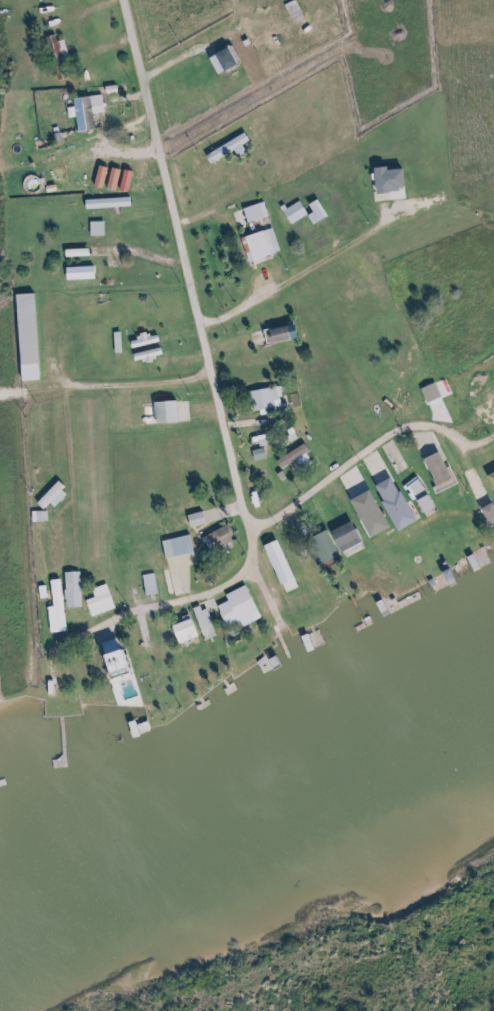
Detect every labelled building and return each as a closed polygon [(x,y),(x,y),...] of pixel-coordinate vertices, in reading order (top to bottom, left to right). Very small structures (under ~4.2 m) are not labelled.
[(55,42),(53,35),(45,37),(57,81),(67,79),(62,60),(67,58),(62,40),(55,42)] [(236,65),(226,47),(212,55),(222,73),(236,65)] [(73,98),(74,132),(92,131),(91,108),(101,107),(101,96),(73,98)] [(244,153),(240,145),(247,141),(244,135),(203,153),(207,163),(233,152),(235,157),(244,153)] [(89,143),(98,187),(108,185),(99,141),(89,143)] [(371,168),(373,189),(386,188),(384,167),(371,168)] [(84,199),(84,209),(129,207),(128,197),(84,199)] [(306,215),(298,201),(281,211),(289,224),(306,215)] [(242,209),(246,223),(262,217),(258,204),(242,209)] [(89,223),(89,235),(102,235),(102,223),(89,223)] [(279,252),(271,228),(239,238),(247,263),(279,252)] [(37,381),(33,294),(14,295),(19,382),(37,381)] [(287,341),(287,328),(267,329),(267,342),(287,341)] [(130,338),(132,347),(147,344),(145,335),(130,338)] [(132,354),(134,363),(150,358),(150,357),(160,354),(158,347),(132,354)] [(439,397),(433,383),(419,390),(426,403),(439,397)] [(278,411),(278,390),(249,390),(249,411),(278,411)] [(452,481),(437,452),(421,461),(436,489),(452,481)] [(372,487),(396,531),(414,521),(390,477),(372,487)] [(415,499),(421,513),(431,509),(418,478),(402,484),(409,502),(415,499)] [(379,527),(370,500),(353,506),(362,533),(379,527)] [(493,523),(493,512),(490,504),(478,510),(487,527),(493,523)] [(189,528),(203,523),(200,512),(186,516),(189,528)] [(303,540),(314,566),(360,546),(349,521),(303,540)] [(211,553),(236,540),(227,524),(202,536),(211,553)] [(160,541),(164,559),(191,553),(187,535),(160,541)] [(285,563),(274,540),(261,547),(272,569),(285,563)] [(465,559),(472,572),(479,568),(472,555),(465,559)] [(64,608),(79,608),(79,573),(64,573),(64,608)] [(60,580),(47,581),(50,633),(63,632),(60,580)] [(84,602),(91,618),(114,608),(104,585),(90,591),(93,598),(84,602)] [(253,618),(248,589),(226,593),(230,622),(253,618)] [(213,631),(203,605),(191,610),(201,636),(213,631)] [(171,636),(177,646),(196,636),(187,618),(163,631),(166,638),(171,636)] [(128,669),(122,650),(100,657),(106,676),(128,669)]
